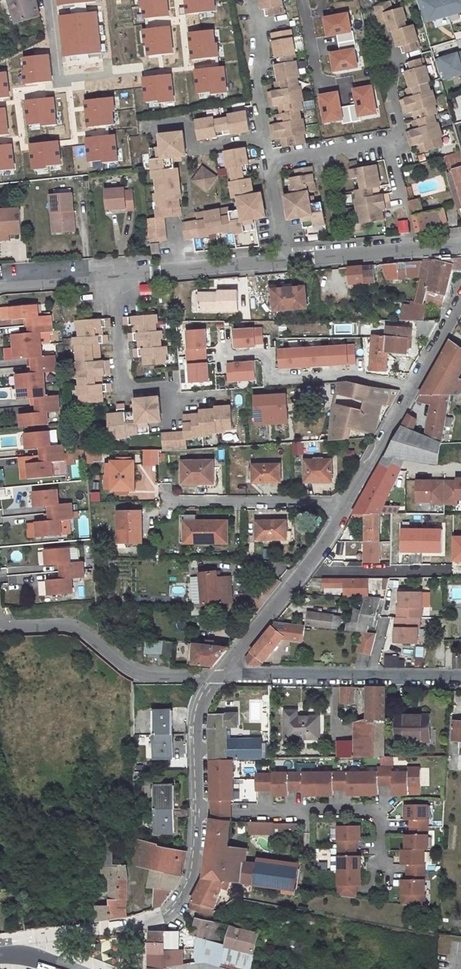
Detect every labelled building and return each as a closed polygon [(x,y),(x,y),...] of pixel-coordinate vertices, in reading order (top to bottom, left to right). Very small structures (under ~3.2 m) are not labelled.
[(16,24),(40,17),(37,0),(9,0),(16,24)] [(167,0),(139,0),(141,18),(168,14),(167,0)] [(186,14),(216,11),(215,0),(185,0),(186,14)] [(262,10),(265,9),(266,16),(284,13),(282,0),(261,0),(262,10)] [(424,23),(449,16),(444,0),(417,0),(424,23)] [(449,16),(460,13),(460,0),(444,0),(449,16)] [(385,13),(394,10),(391,1),(383,4),(385,13)] [(380,23),(387,21),(390,33),(394,32),(398,47),(400,47),(403,54),(420,48),(413,25),(406,27),(405,21),(407,21),(403,8),(394,10),(385,13),(383,4),(375,7),(380,23)] [(61,57),(101,53),(96,11),(57,15),(61,57)] [(344,57),(354,96),(380,90),(361,12),(353,14),(362,53),(347,56),(344,57)] [(353,14),(339,18),(347,56),(362,53),(353,14)] [(169,26),(142,29),(145,55),(172,52),(169,26)] [(186,32),(188,59),(219,57),(218,43),(215,43),(214,29),(186,32)] [(300,78),(291,30),(272,34),(276,58),(277,58),(278,64),(276,65),(279,81),(297,78),(300,78)] [(435,60),(439,73),(444,71),(446,79),(460,75),(460,53),(435,60)] [(24,83),(51,81),(49,54),(21,57),(24,83)] [(437,105),(433,90),(431,91),(428,83),(430,82),(423,59),(406,64),(408,71),(406,72),(410,88),(406,89),(409,97),(401,100),(405,114),(413,112),(416,120),(412,121),(415,130),(407,132),(411,146),(419,144),(421,152),(443,146),(441,138),(443,137),(439,123),(437,123),(434,115),(437,114),(435,105),(437,105)] [(226,91),(224,66),(195,68),(197,92),(210,91),(210,93),(226,91)] [(11,98),(8,70),(0,70),(0,99),(11,98)] [(175,101),(172,74),(141,77),(144,105),(175,101)] [(302,102),(304,101),(301,86),(299,87),(297,78),(279,81),(275,82),(276,91),(268,92),(271,107),(279,106),(281,114),(277,115),(279,123),(271,125),(273,140),(281,138),(283,147),(305,143),(304,134),(306,134),(303,119),(301,119),(300,111),(303,110),(302,102)] [(56,124),(53,98),(24,101),(27,123),(39,122),(39,126),(56,124)] [(115,123),(113,98),(83,100),(86,126),(115,123)] [(8,134),(5,108),(0,109),(0,135),(8,134)] [(247,112),(195,121),(199,140),(250,131),(247,112)] [(174,162),(174,157),(182,156),(186,156),(183,132),(160,135),(161,147),(156,148),(157,153),(150,153),(153,179),(156,179),(157,193),(155,194),(156,202),(157,202),(158,209),(156,209),(157,218),(148,219),(151,242),(166,240),(164,217),(181,215),(179,199),(182,199),(178,168),(175,168),(174,162)] [(118,160),(115,135),(85,138),(88,162),(102,160),(102,162),(118,160)] [(61,164),(57,140),(28,145),(32,169),(61,164)] [(11,143),(0,145),(0,172),(15,169),(11,143)] [(236,211),(229,212),(229,210),(221,212),(220,209),(204,212),(205,215),(197,216),(198,221),(183,224),(185,239),(200,236),(200,237),(209,236),(209,234),(224,231),(224,233),(233,232),(233,234),(250,231),(249,223),(254,223),(254,219),(266,217),(262,193),(254,195),(251,178),(249,179),(246,165),(248,164),(245,148),(225,151),(233,199),(238,198),(239,202),(240,210),(236,211)] [(446,156),(448,162),(460,158),(460,152),(446,156)] [(418,156),(420,163),(426,161),(424,154),(418,156)] [(448,162),(450,171),(454,170),(460,196),(460,158),(448,162)] [(355,199),(358,216),(360,216),(362,223),(384,219),(382,210),(390,208),(388,194),(380,195),(377,181),(380,180),(377,166),(358,169),(357,162),(349,163),(352,179),(359,178),(361,189),(356,190),(357,199),(355,199)] [(203,166),(192,181),(206,192),(218,177),(203,166)] [(309,227),(326,225),(322,202),(316,203),(311,204),(309,197),(309,192),(314,191),(313,185),(315,185),(312,167),(296,170),(297,177),(291,178),(292,186),(291,186),(292,195),(285,196),(289,220),(301,217),(302,222),(308,221),(309,227)] [(454,170),(450,171),(448,172),(458,207),(460,206),(460,196),(454,170)] [(125,189),(106,190),(107,209),(126,208),(126,210),(134,210),(133,191),(125,192),(125,189)] [(72,194),(50,195),(53,233),(63,232),(63,230),(66,227),(75,226),(74,216),(72,216),(71,211),(73,211),(72,194)] [(419,199),(409,201),(413,216),(422,214),(419,199)] [(0,210),(0,234),(10,233),(22,232),(21,209),(0,210)] [(413,216),(417,233),(447,225),(443,210),(422,214),(413,216)] [(159,243),(151,244),(152,254),(160,253),(159,243)] [(382,265),(388,280),(418,278),(423,279),(417,303),(413,302),(412,306),(405,306),(404,313),(403,313),(403,321),(409,321),(439,321),(453,269),(460,270),(460,258),(437,260),(434,273),(421,265),(422,261),(407,263),(407,270),(398,271),(397,263),(382,265)] [(434,273),(437,260),(422,261),(421,265),(434,273)] [(407,263),(397,263),(398,271),(407,270),(407,263)] [(350,267),(351,283),(376,281),(374,265),(350,267)] [(307,308),(306,287),(293,288),(286,289),(286,286),(270,287),(271,293),(273,292),(275,311),(307,308)] [(214,293),(198,293),(198,311),(238,311),(238,291),(218,291),(218,294),(214,294),(214,293)] [(158,309),(169,309),(169,297),(158,297),(158,309)] [(31,326),(52,324),(51,316),(39,317),(38,305),(11,307),(12,320),(30,318),(31,326)] [(161,347),(161,340),(161,339),(163,339),(162,331),(156,331),(156,323),(158,323),(158,315),(124,318),(125,326),(133,325),(134,333),(129,334),(130,341),(138,341),(139,349),(134,349),(135,357),(143,356),(144,365),(166,363),(166,355),(168,354),(167,347),(161,347)] [(74,338),(74,345),(77,345),(78,363),(76,363),(77,378),(79,378),(80,386),(77,386),(78,396),(80,395),(81,403),(104,401),(103,392),(111,391),(110,384),(102,384),(102,376),(110,376),(109,360),(101,361),(99,344),(107,343),(107,335),(102,335),(102,327),(110,327),(109,319),(76,322),(77,329),(79,329),(80,337),(74,338)] [(409,321),(409,336),(429,337),(439,321),(409,321)] [(52,324),(31,326),(31,333),(13,335),(14,347),(41,345),(40,333),(52,332),(52,324)] [(255,342),(263,341),(262,329),(234,330),(235,347),(256,346),(256,344),(255,342)] [(187,349),(187,357),(202,356),(201,349),(205,348),(207,348),(206,330),(187,331),(188,349),(187,349)] [(373,335),(370,362),(386,364),(387,352),(383,352),(385,336),(373,335)] [(385,336),(383,352),(387,352),(407,354),(408,339),(385,336)] [(455,356),(460,348),(450,341),(420,395),(425,395),(439,395),(441,379),(457,382),(458,381),(460,374),(460,357),(455,356)] [(43,357),(41,345),(14,347),(15,360),(34,358),(34,366),(56,364),(55,356),(43,357)] [(328,346),(329,365),(348,364),(348,360),(355,360),(354,345),(328,346)] [(304,348),(305,367),(329,365),(328,346),(304,348)] [(305,367),(304,348),(278,350),(279,364),(286,364),(287,368),(305,367)] [(202,356),(187,357),(188,365),(189,365),(191,383),(209,382),(208,363),(206,363),(202,364),(202,356)] [(235,368),(227,368),(228,382),(256,380),(255,362),(235,363),(235,364),(235,368)] [(56,372),(56,364),(34,366),(35,373),(17,375),(18,387),(45,385),(44,373),(56,372)] [(439,395),(450,395),(457,382),(441,379),(439,395)] [(457,382),(450,395),(460,395),(460,381),(458,381),(457,382)] [(366,400),(369,388),(346,382),(338,382),(332,409),(351,409),(364,412),(366,400)] [(46,397),(45,385),(18,387),(19,400),(38,398),(38,405),(59,404),(59,396),(46,397)] [(369,388),(366,400),(381,404),(391,406),(400,390),(369,388)] [(284,393),(249,395),(251,426),(286,425),(284,393)] [(453,420),(446,419),(450,395),(439,395),(425,395),(424,402),(433,403),(426,437),(422,461),(438,464),(444,427),(451,428),(453,420)] [(125,405),(117,405),(118,413),(108,414),(110,437),(118,436),(118,439),(127,438),(127,435),(145,434),(144,423),(149,422),(161,421),(159,397),(135,399),(136,404),(136,412),(131,412),(125,413),(125,405)] [(364,412),(363,414),(378,417),(381,404),(366,400),(364,412)] [(60,411),(59,404),(38,405),(39,413),(21,415),(22,427),(49,425),(48,412),(60,411)] [(210,433),(225,432),(225,430),(232,429),(231,406),(223,406),(223,409),(215,409),(208,410),(208,412),(200,413),(200,414),(192,415),(192,417),(184,418),(185,432),(186,439),(195,439),(194,437),(210,436),(210,433)] [(378,417),(363,414),(364,412),(351,409),(332,409),(331,441),(346,439),(349,425),(375,432),(378,417)] [(409,414),(401,430),(412,434),(413,432),(417,418),(409,414)] [(401,430),(395,440),(408,445),(412,434),(401,430)] [(43,448),(43,455),(64,453),(63,445),(51,446),(50,431),(26,434),(27,449),(43,448)] [(163,449),(186,449),(186,439),(185,432),(162,434),(163,449)] [(408,445),(403,459),(422,461),(426,437),(413,432),(412,434),(408,445)] [(395,440),(386,456),(403,459),(408,445),(395,440)] [(290,443),(291,455),(303,455),(302,442),(290,443)] [(157,467),(157,449),(141,449),(141,466),(157,467)] [(64,453),(43,455),(44,462),(29,464),(30,479),(66,476),(64,453)] [(386,456),(381,467),(401,469),(403,459),(386,456)] [(324,458),(308,458),(308,461),(306,461),(306,482),(332,482),(332,460),(325,460),(324,458)] [(134,461),(111,462),(112,490),(135,490),(135,479),(134,480),(134,461)] [(213,461),(182,461),(182,484),(213,483),(213,461)] [(281,465),(252,465),(252,469),(249,469),(249,481),(253,481),(253,483),(281,483),(281,465)] [(381,467),(354,514),(379,515),(382,506),(401,469),(381,467)] [(445,481),(445,505),(458,505),(458,500),(460,500),(460,479),(458,479),(458,481),(445,481)] [(433,505),(445,505),(445,481),(418,481),(418,502),(433,502),(433,505)] [(161,486),(163,494),(171,493),(170,485),(161,486)] [(51,514),(72,512),(71,504),(59,505),(58,490),(34,492),(35,507),(50,506),(51,514)] [(89,492),(90,502),(100,501),(99,491),(89,492)] [(382,506),(379,515),(380,515),(396,515),(398,507),(382,506)] [(72,512),(51,514),(51,521),(36,522),(38,538),(62,536),(60,521),(73,520),(72,519),(78,518),(78,512),(72,513),(72,512)] [(142,512),(118,512),(119,543),(142,542),(142,512)] [(380,515),(379,515),(354,514),(351,520),(366,520),(366,562),(380,562),(380,515)] [(285,521),(257,521),(257,539),(284,539),(284,542),(292,542),(292,532),(288,532),(288,523),(285,523),(285,521)] [(228,522),(185,522),(185,543),(227,543),(228,522)] [(442,528),(397,528),(397,553),(442,553),(442,528)] [(450,563),(460,563),(460,535),(450,535),(450,563)] [(63,572),(84,570),(83,562),(71,563),(69,549),(45,551),(47,566),(62,565),(63,572)] [(367,564),(358,564),(358,578),(367,578),(367,564)] [(84,578),(84,570),(63,572),(63,580),(48,581),(49,596),(73,594),(72,579),(84,578)] [(219,571),(200,573),(202,606),(231,603),(230,580),(226,577),(220,577),(219,571)] [(358,578),(324,579),(324,587),(345,587),(345,597),(367,599),(369,599),(370,578),(367,578),(358,578)] [(382,578),(378,595),(382,596),(382,598),(386,599),(391,578),(382,578)] [(420,618),(423,618),(423,593),(401,592),(400,607),(398,606),(398,617),(420,618)] [(381,599),(367,599),(363,613),(355,610),(352,622),(349,621),(346,630),(362,632),(366,633),(368,625),(373,627),(381,599)] [(244,623),(242,625),(245,628),(261,609),(253,603),(239,619),(244,623)] [(307,626),(331,629),(333,616),(308,613),(307,626)] [(331,629),(340,630),(341,617),(333,616),(331,629)] [(420,629),(420,618),(398,617),(396,617),(395,643),(418,643),(418,628),(420,629)] [(249,667),(260,667),(284,637),(289,637),(289,640),(303,641),(304,625),(276,622),(246,660),(249,667)] [(371,656),(377,634),(366,633),(362,632),(358,652),(371,656)] [(132,638),(132,655),(173,656),(173,643),(132,638)] [(228,648),(213,647),(214,643),(206,642),(206,646),(193,644),(193,665),(214,667),(228,648)] [(423,656),(424,648),(415,647),(414,655),(423,656)] [(392,668),(391,654),(382,654),(382,668),(392,668)] [(421,667),(422,657),(414,656),(413,666),(421,667)] [(342,687),(342,704),(353,704),(354,687),(342,687)] [(367,723),(367,732),(385,732),(385,687),(368,687),(367,723)] [(299,710),(286,710),(286,739),(321,739),(320,716),(299,716),(299,710)] [(173,712),(153,712),(153,735),(173,735),(173,712)] [(397,712),(397,739),(430,740),(430,713),(397,712)] [(226,741),(226,727),(237,727),(236,715),(211,716),(211,760),(234,759),(262,759),(262,740),(226,741)] [(385,732),(367,732),(367,723),(354,724),(355,742),(356,757),(385,756),(385,732)] [(173,735),(153,735),(153,760),(174,759),(173,735)] [(355,742),(337,742),(337,757),(356,757),(355,742)] [(234,759),(211,760),(211,780),(234,779),(234,759)] [(364,771),(364,794),(379,794),(379,784),(386,784),(386,766),(378,766),(378,771),(364,771)] [(386,766),(386,784),(394,784),(394,794),(409,794),(409,785),(421,785),(421,767),(408,767),(408,771),(394,771),(394,766),(386,766)] [(364,771),(341,772),(342,789),(349,789),(349,794),(364,794),(364,771)] [(296,772),(274,772),(274,773),(274,790),(274,795),(289,795),(289,790),(297,790),(296,772)] [(296,772),(297,790),(304,790),(304,794),(319,794),(319,772),(296,772)] [(319,772),(319,794),(334,794),(334,789),(342,789),(341,772),(319,772)] [(274,773),(265,773),(265,776),(266,790),(274,790),(274,773)] [(265,776),(256,776),(257,790),(266,790),(265,776)] [(234,800),(234,779),(211,780),(211,800),(219,800),(219,806),(231,806),(232,803),(231,800),(234,800)] [(175,785),(154,786),(155,810),(175,810),(175,785)] [(212,820),(231,822),(231,814),(231,806),(219,806),(219,800),(211,800),(212,815),(212,820)] [(412,827),(429,827),(429,804),(407,804),(407,819),(412,819),(412,827)] [(175,810),(155,810),(155,833),(175,833),(175,810)] [(212,820),(204,878),(207,878),(223,880),(242,883),(244,871),(224,868),(227,846),(231,822),(212,820)] [(274,823),(268,823),(250,823),(253,834),(274,834),(274,833),(274,823)] [(274,823),(274,833),(284,832),(284,823),(274,823)] [(284,823),(284,832),(299,832),(299,823),(284,823)] [(337,826),(338,848),(355,848),(355,840),(360,841),(360,826),(337,826)] [(407,834),(407,849),(426,849),(429,849),(429,827),(412,827),(411,834),(407,834)] [(135,839),(135,862),(152,869),(157,844),(135,839)] [(152,869),(149,887),(159,888),(174,889),(181,877),(187,852),(157,844),(152,869)] [(227,846),(224,868),(244,871),(245,861),(246,851),(227,846)] [(99,848),(99,865),(126,866),(125,849),(99,848)] [(338,848),(338,871),(360,871),(360,859),(360,856),(355,856),(355,848),(338,848)] [(408,864),(408,872),(426,872),(426,849),(407,849),(403,849),(403,864),(408,864)] [(244,871),(242,883),(256,885),(258,865),(258,863),(245,861),(244,871)] [(110,906),(97,906),(96,922),(126,918),(128,877),(126,866),(99,865),(99,879),(110,879),(110,906)] [(258,865),(256,885),(260,885),(266,886),(276,887),(295,890),(297,870),(258,865)] [(360,871),(338,871),(338,896),(356,898),(356,885),(360,885),(360,871)] [(408,905),(426,907),(426,872),(408,872),(408,879),(403,879),(403,895),(408,894),(408,905)] [(198,889),(192,903),(214,909),(223,880),(207,878),(200,889),(198,889)] [(266,886),(266,894),(275,895),(276,887),(266,886)] [(161,907),(168,898),(171,895),(174,889),(159,888),(155,909),(161,907)] [(192,903),(188,909),(212,916),(214,909),(192,903)] [(196,917),(191,935),(198,937),(205,938),(205,940),(226,946),(225,947),(254,953),(258,933),(227,926),(227,925),(196,917)] [(258,933),(254,953),(269,956),(274,932),(259,929),(258,933)] [(150,958),(150,968),(167,968),(167,966),(198,962),(198,937),(191,935),(178,932),(165,931),(165,947),(150,947),(150,958)] [(165,947),(165,931),(151,931),(150,938),(150,947),(165,947)] [(226,946),(205,940),(205,938),(198,937),(198,962),(206,961),(221,966),(223,958),(225,947),(226,946)] [(223,958),(244,963),(243,968),(251,968),(254,953),(225,947),(223,958)] [(221,966),(231,968),(243,968),(244,963),(223,958),(221,966)]
